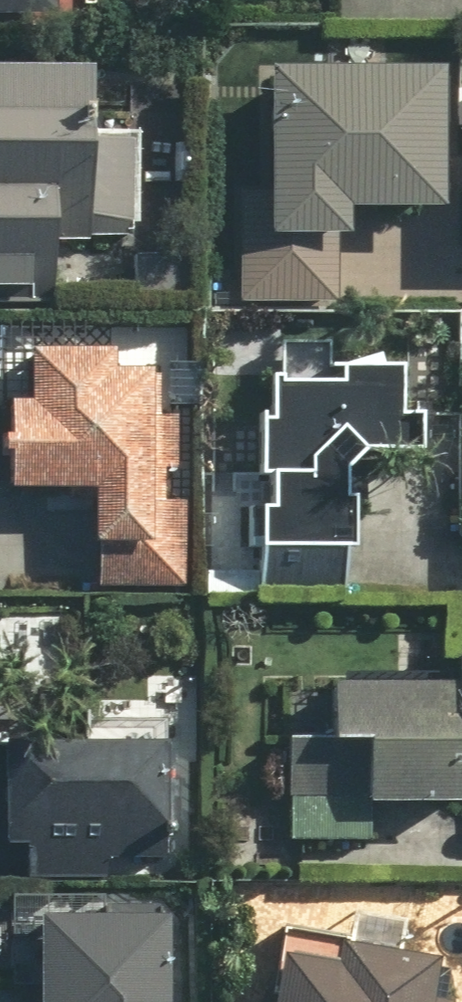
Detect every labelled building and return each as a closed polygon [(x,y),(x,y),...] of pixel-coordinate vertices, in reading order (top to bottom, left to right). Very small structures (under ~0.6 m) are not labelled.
[(141,126),(105,127),(104,53),(0,54),(0,280),(40,279),(40,233),(142,232),(141,126)] [(278,60),(280,186),(247,186),(248,295),(341,293),(340,226),(360,225),(360,199),(456,198),(454,57),(278,60)] [(40,392),(22,392),(22,479),(107,478),(107,579),(194,579),(194,491),(172,491),(172,461),(182,461),(182,410),(172,410),(172,395),(162,395),(162,359),(125,360),(125,339),(40,339),(40,392)] [(284,464),(285,499),(273,499),(274,537),(367,536),(366,440),(433,439),(433,408),(415,408),(414,357),(355,357),(355,368),(283,368),(284,408),(271,408),(272,464),(284,464)] [(342,676),(342,734),(294,735),(295,835),(378,834),(378,791),(461,790),(461,675),(342,676)] [(35,875),(112,874),(112,849),(174,848),(173,731),(19,733),(20,836),(35,836),(35,875)] [(46,1001),(180,1001),(183,907),(49,903),(46,1001)] [(439,996),(446,947),(350,932),(347,955),(294,947),(286,1001),(459,1001),(459,1000),(439,996)]
